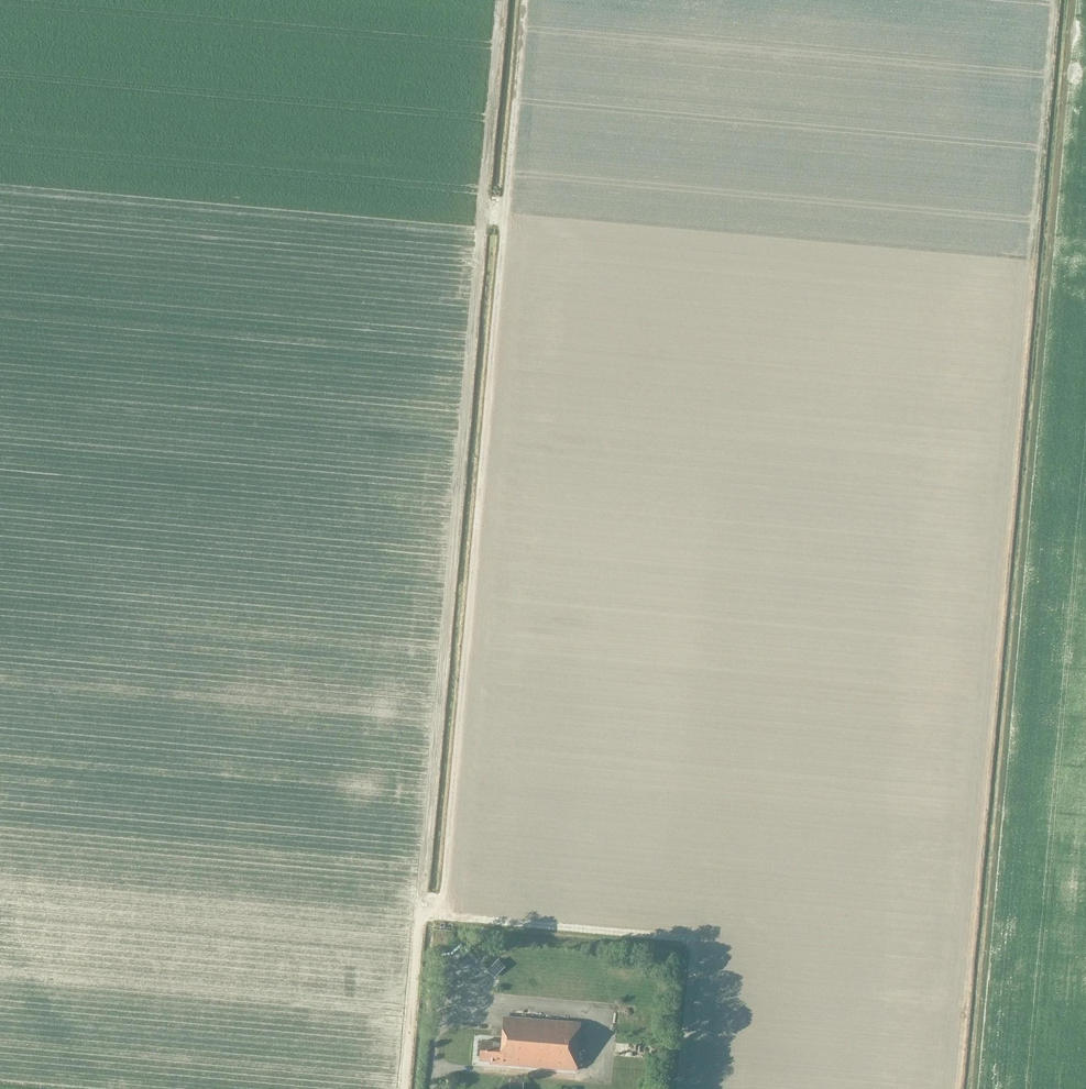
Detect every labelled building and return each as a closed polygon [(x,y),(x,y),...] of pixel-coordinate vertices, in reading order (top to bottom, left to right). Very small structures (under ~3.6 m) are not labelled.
[(497,960),(487,970),(493,976),(503,966),(497,960)] [(480,1060),(490,1061),(490,1063),(577,1070),(581,1023),(505,1017),(502,1044),(481,1042),(480,1060)]
